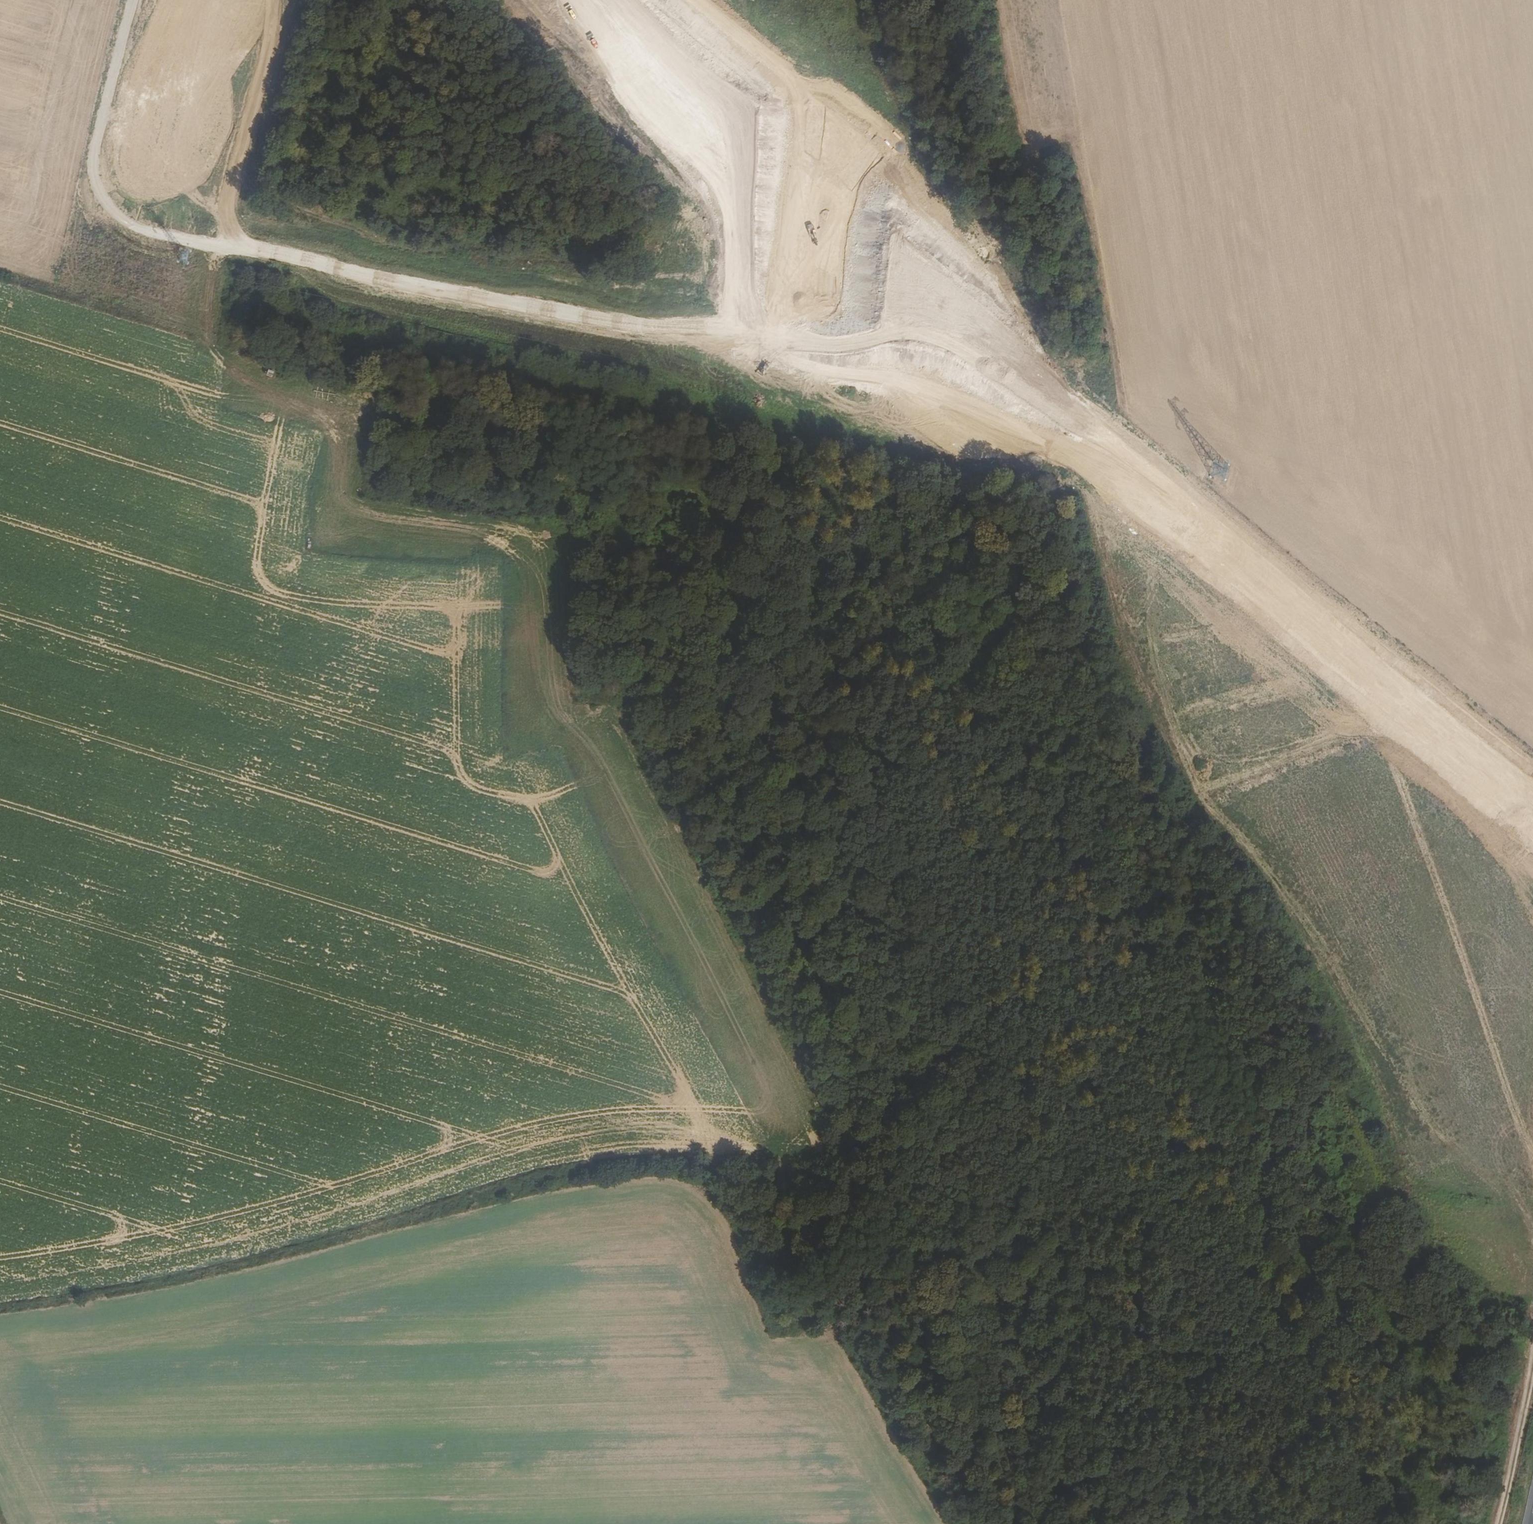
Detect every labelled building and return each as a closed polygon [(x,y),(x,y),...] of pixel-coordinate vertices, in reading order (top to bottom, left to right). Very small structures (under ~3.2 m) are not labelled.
[(1294,481),(1294,490),(1302,490),(1303,481),(1294,481)]
